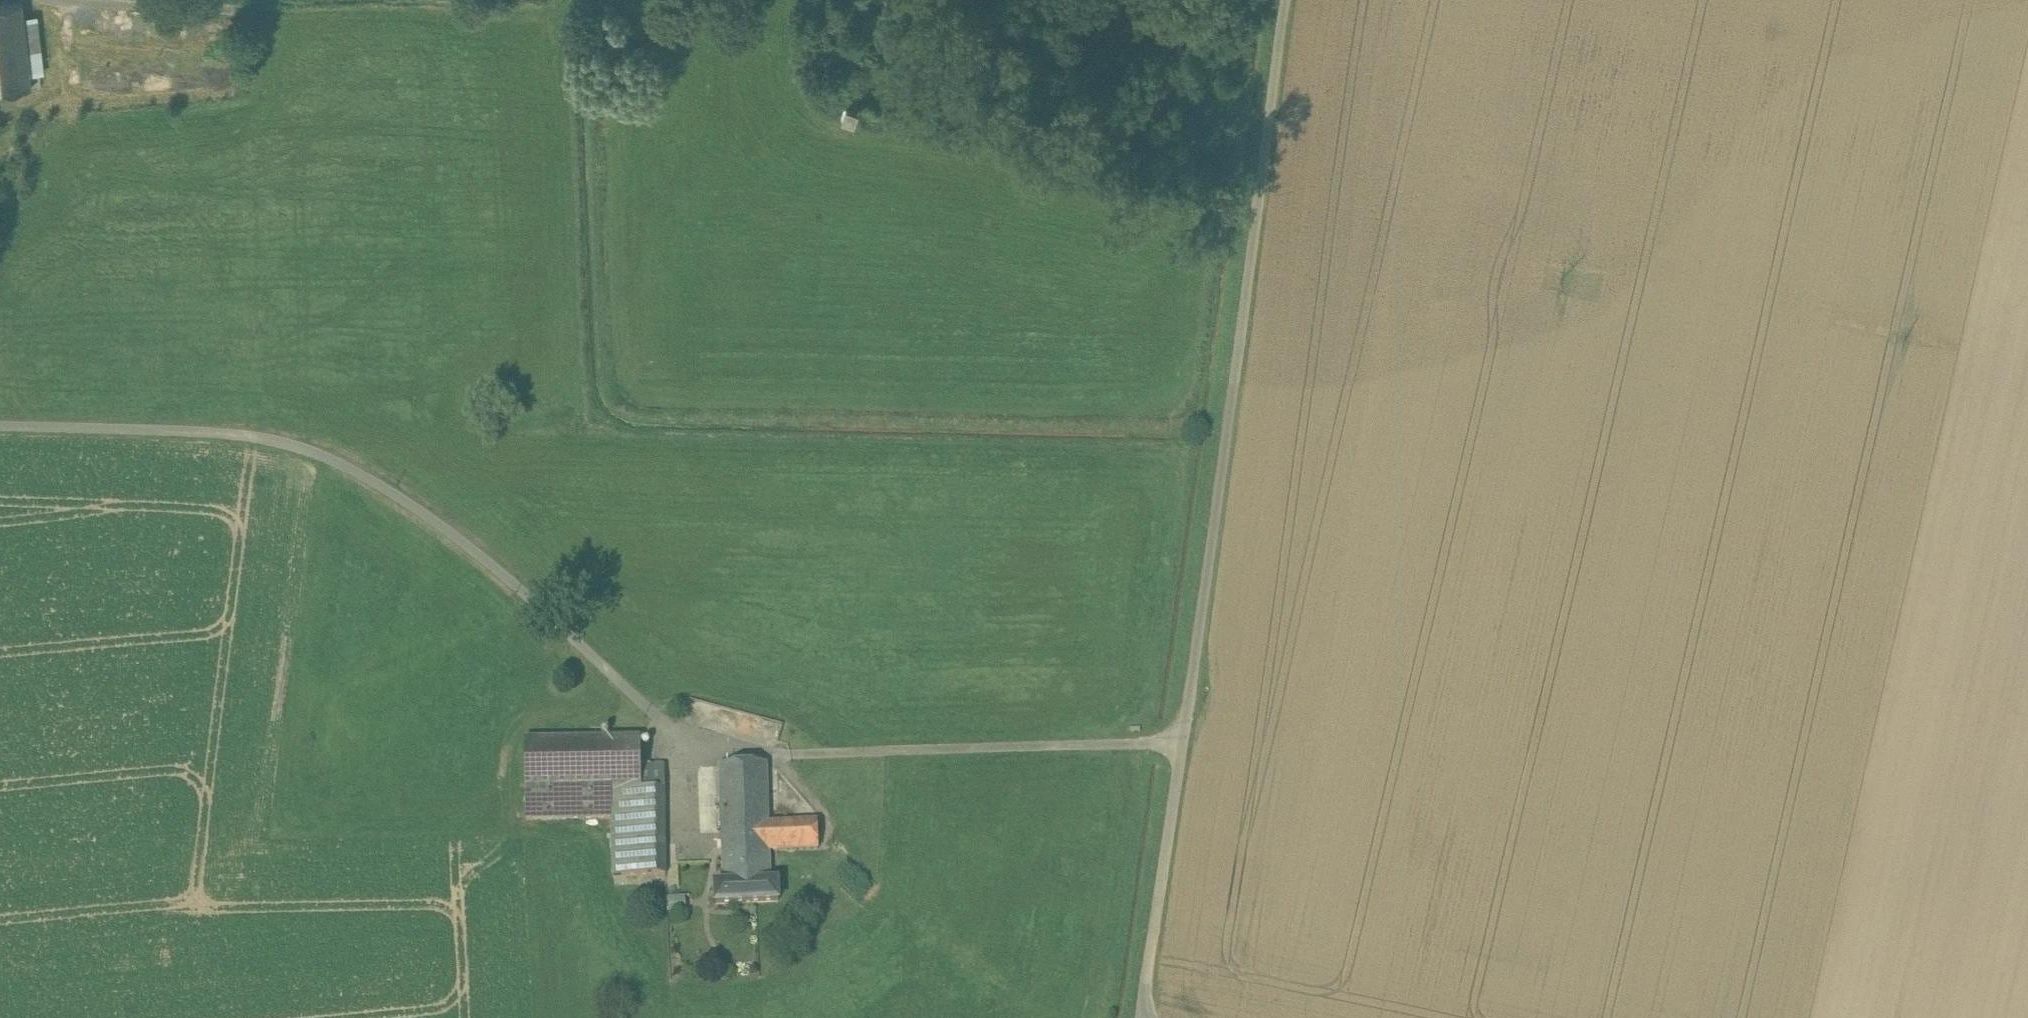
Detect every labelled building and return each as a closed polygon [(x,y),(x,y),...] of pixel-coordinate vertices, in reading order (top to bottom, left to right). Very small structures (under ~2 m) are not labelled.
[(0,7),(0,91),(31,88),(30,75),(23,16),(21,5),(0,7)] [(36,15),(23,16),(30,75),(43,74),(36,15)] [(846,101),(842,113),(853,117),(858,105),(846,101)] [(641,736),(525,737),(526,789),(642,787),(641,764),(641,736)] [(767,763),(720,765),(723,852),(770,850),(818,848),(817,820),(769,822),(767,763)] [(665,775),(665,764),(641,764),(642,775),(664,775),(665,775)] [(664,787),(664,775),(642,775),(642,787),(664,787)] [(664,787),(642,787),(526,789),(526,819),(612,818),(612,801),(634,801),(635,857),(666,857),(665,787),(664,787)] [(635,857),(634,801),(612,801),(612,818),(613,875),(666,874),(666,857),(635,857)] [(724,883),(771,881),(770,850),(723,853),(724,883)] [(771,881),(724,883),(715,883),(716,903),(779,901),(778,881),(771,881)] [(669,910),(687,909),(686,896),(669,897),(669,910)]
